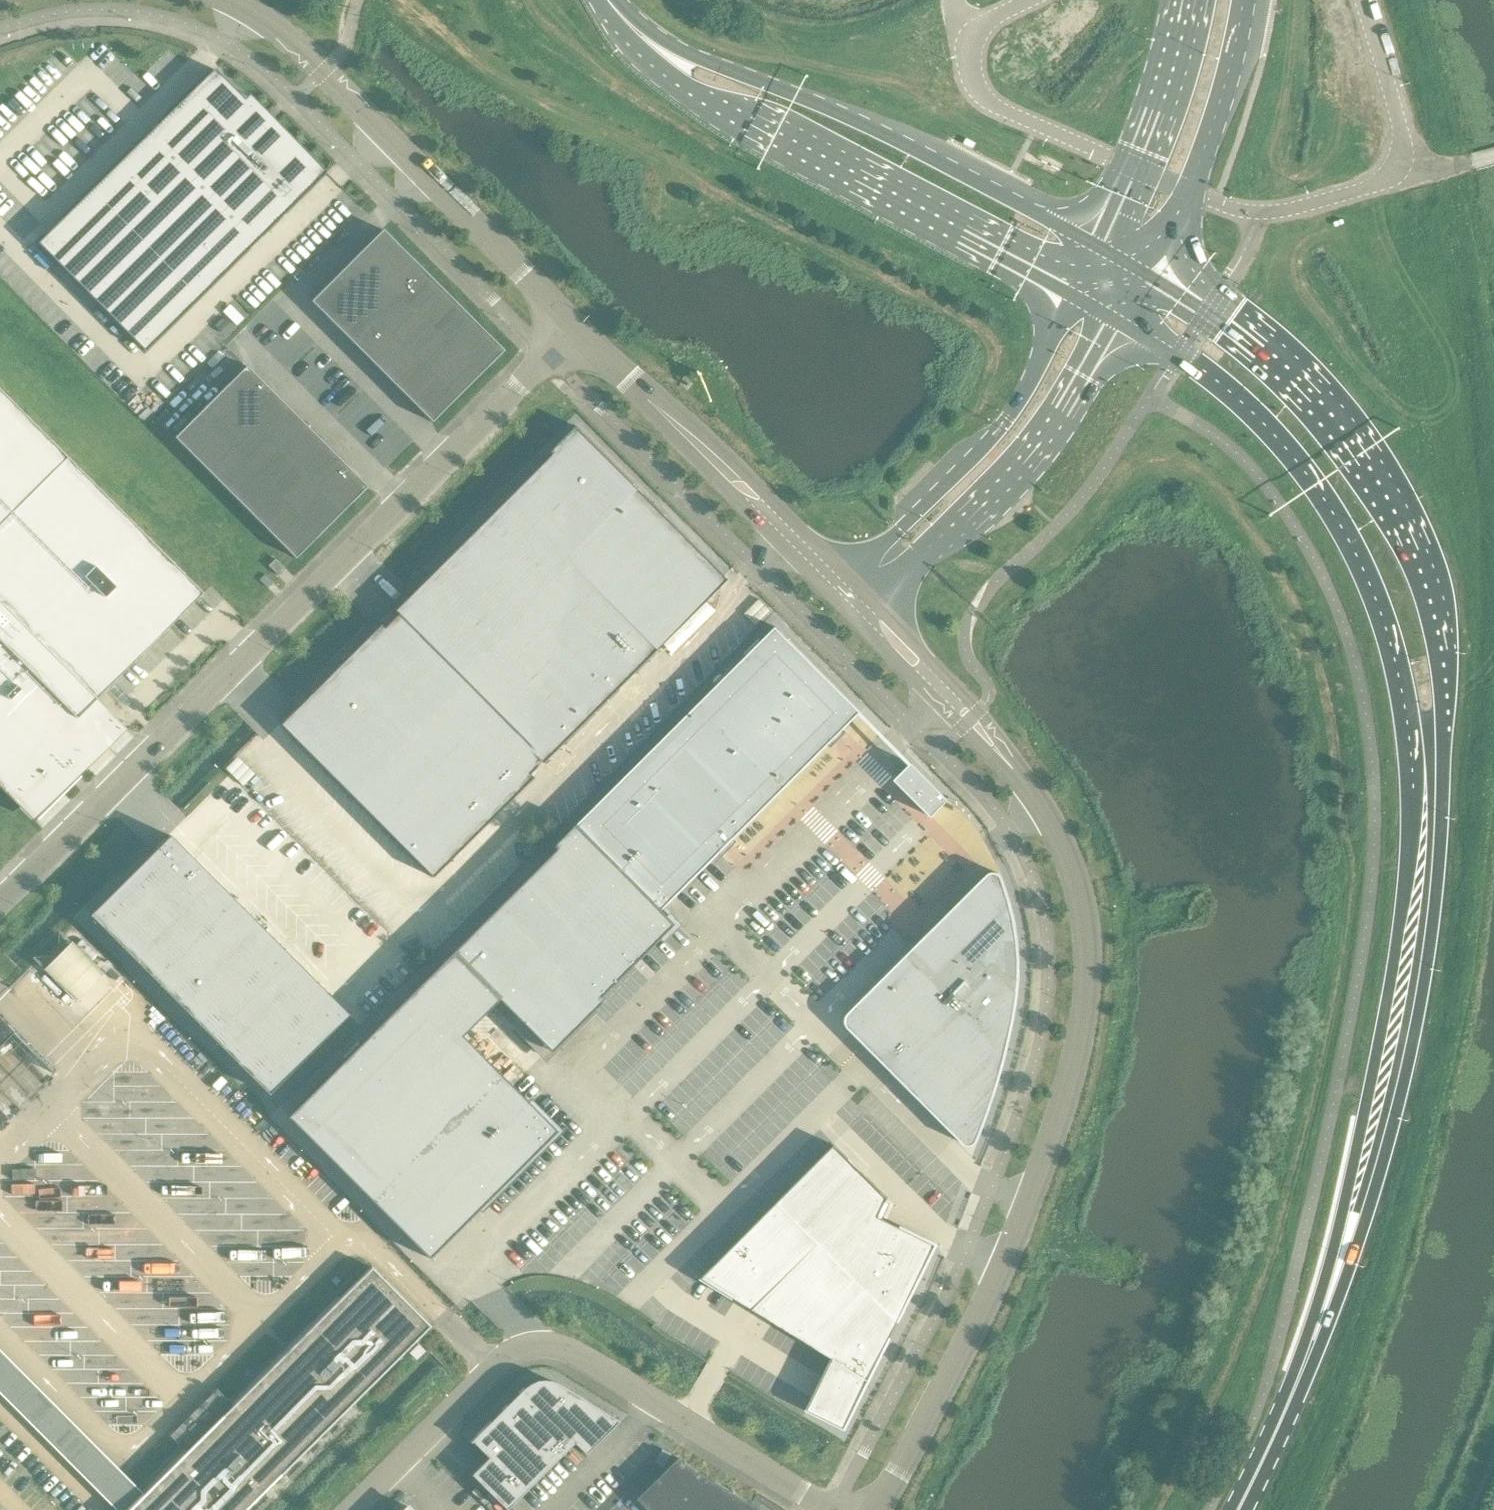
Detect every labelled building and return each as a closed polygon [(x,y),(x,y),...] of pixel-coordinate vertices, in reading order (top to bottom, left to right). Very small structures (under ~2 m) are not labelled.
[(37,243),(145,352),(327,172),(280,125),(279,125),(274,130),(244,100),(213,69),(37,243)] [(382,229),(310,301),(431,422),(503,350),(382,229)] [(246,366),(174,437),(295,558),(367,487),(246,366)] [(33,821),(63,792),(85,770),(107,747),(125,729),(95,699),(96,698),(201,593),(0,391),(0,788),(33,821)] [(280,724),(432,877),(501,808),(532,777),(529,773),(543,759),(547,763),(730,579),(576,427),(394,610),(397,614),(383,628),(380,624),(349,655),(280,724)] [(279,576),(286,569),(280,564),(275,559),(268,566),(279,576)] [(777,627),(287,1117),(428,1258),(476,1210),(479,1214),(488,1205),(562,1131),(530,1098),(527,1101),(461,1035),(497,999),(550,1051),(591,1010),(635,966),(641,960),(662,939),(666,942),(684,924),(668,909),(665,912),(663,910),(720,854),(723,857),(737,842),(734,839),(829,745),(832,748),(847,732),(845,729),(862,712),(777,627)] [(912,763),(895,780),(909,794),(932,817),(949,800),(926,777),(912,763)] [(169,835),(89,915),(267,1094),(348,1014),(169,835)] [(847,1017),(846,1021),(847,1026),(849,1028),(964,1144),(967,1146),(971,1146),(975,1145),(978,1142),(979,1139),(989,1112),(1002,1073),(1012,1030),(1018,995),(1020,964),(1016,925),(1003,880),(1001,876),(998,873),(993,873),(989,874),(916,946),(849,1014),(847,1017)] [(13,1032),(0,1019),(0,1045),(13,1032)] [(834,1150),(705,1278),(774,1321),(833,1357),(834,1358),(810,1409),(845,1427),(935,1245),(878,1216),(884,1200),(834,1150)] [(430,1326),(371,1267),(234,1403),(187,1450),(146,1491),(143,1494),(127,1509),(244,1509),(430,1326)] [(418,1344),(409,1353),(415,1359),(416,1360),(425,1351),(424,1350),(418,1344)] [(471,1474),(506,1509),(573,1442),(585,1454),(618,1421),(558,1384),(536,1380),(523,1388),(469,1441),(470,1442),(471,1441),(488,1457),(471,1474)] [(656,1462),(664,1467),(672,1454),(664,1449),(656,1462)] [(639,1498),(651,1509),(763,1509),(679,1458),(639,1498)]
